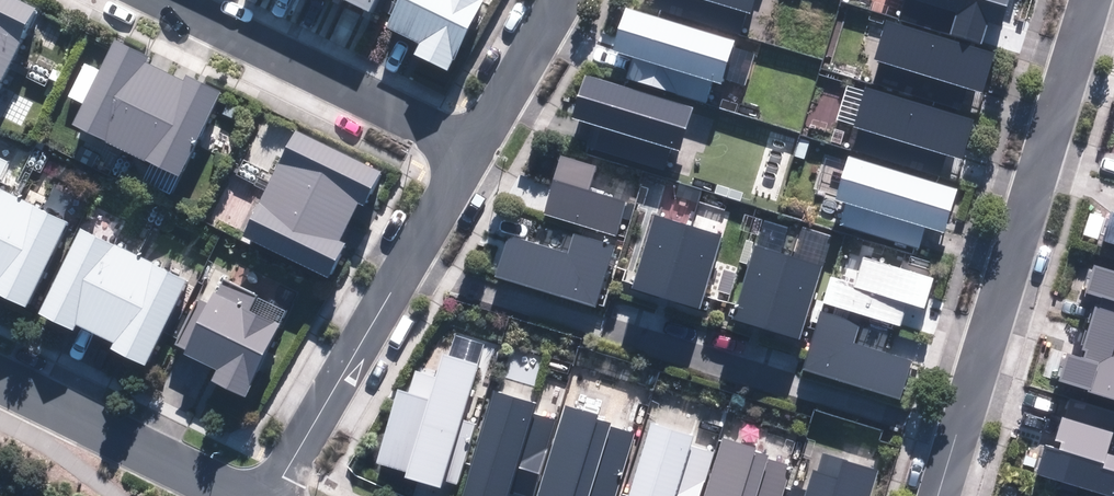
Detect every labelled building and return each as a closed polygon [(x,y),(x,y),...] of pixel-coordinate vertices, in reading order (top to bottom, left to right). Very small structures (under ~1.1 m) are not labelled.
[(41,15),(13,0),(0,0),(0,98),(41,15)] [(376,14),(383,0),(348,0),(376,14)] [(392,27),(425,43),(420,55),(455,72),(490,0),(405,0),(392,27)] [(752,18),(758,0),(698,0),(752,18)] [(986,50),(993,29),(1001,32),(1011,0),(906,0),(905,2),(959,19),(953,40),(986,50)] [(628,81),(707,108),(716,83),(728,87),(742,46),(632,13),(617,56),(635,62),(628,81)] [(998,57),(890,23),(878,59),(986,94),(998,57)] [(84,133),(188,180),(228,93),(123,46),(84,133)] [(698,111),(592,76),(577,122),(683,156),(698,111)] [(869,89),(855,127),(964,161),(976,123),(869,89)] [(388,175),(299,133),(251,239),(334,280),(351,246),(345,243),(372,188),(380,192),(388,175)] [(960,192),(850,157),(837,202),(848,205),(842,227),(940,256),(960,192)] [(561,158),(543,216),(622,241),(640,183),(561,158)] [(0,187),(0,295),(34,311),(75,222),(0,187)] [(1113,214),(1104,245),(1113,248),(1113,214)] [(195,268),(98,217),(48,312),(145,363),(195,268)] [(703,312),(721,236),(657,220),(640,298),(703,312)] [(515,237),(499,277),(599,309),(617,251),(576,237),(570,255),(515,237)] [(805,341),(825,262),(759,245),(740,324),(805,341)] [(824,307),(902,331),(910,306),(926,311),(936,279),(865,257),(862,269),(854,266),(851,278),(858,280),(856,286),(832,278),(824,307)] [(1096,267),(1086,295),(1113,303),(1113,272),(1096,267)] [(291,314),(223,282),(188,354),(225,372),(218,385),(249,400),(291,314)] [(1096,309),(1081,358),(1067,354),(1057,386),(1113,402),(1113,314),(1096,309)] [(824,313),(805,370),(905,401),(916,365),(854,346),(860,324),(824,313)] [(380,468),(450,488),(486,363),(446,352),(435,392),(404,383),(380,468)] [(565,386),(543,381),(541,390),(500,381),(474,495),(517,495),(523,468),(546,473),(565,386)] [(546,495),(617,495),(637,423),(572,405),(546,495)] [(652,423),(631,495),(700,495),(715,443),(695,438),(700,422),(656,410),(652,423)] [(1113,442),(1113,432),(1063,415),(1043,474),(1108,495),(1113,495),(1113,456),(1110,454),(1113,442)] [(728,442),(713,495),(783,495),(793,461),(728,442)] [(880,454),(846,444),(841,461),(821,455),(810,495),(870,495),(880,454)]
